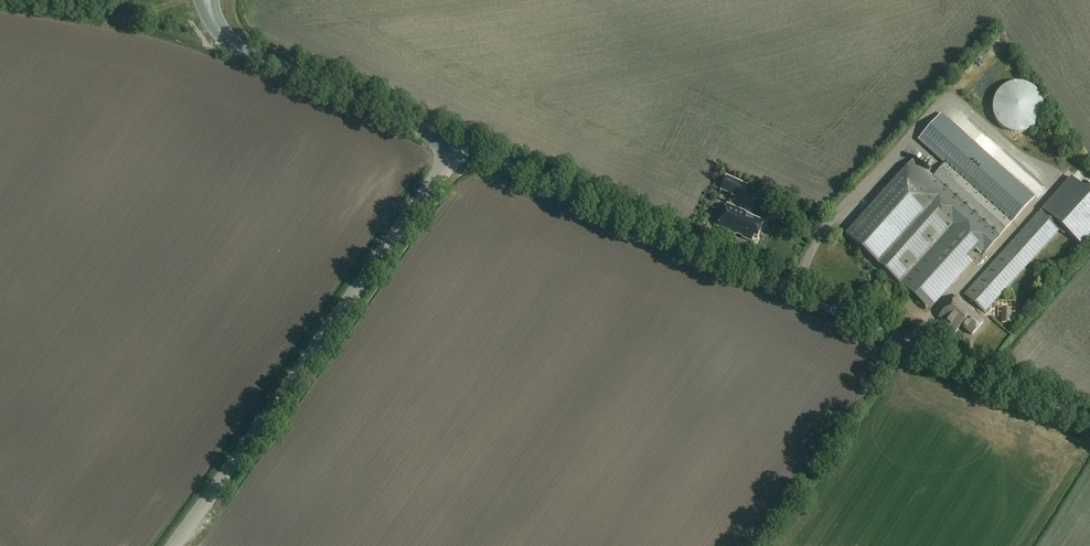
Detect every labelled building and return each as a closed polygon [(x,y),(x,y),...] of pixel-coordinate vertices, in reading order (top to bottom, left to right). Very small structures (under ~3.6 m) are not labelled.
[(1007,86),(997,94),(993,106),(996,119),(1004,128),(1016,132),(1029,130),(1038,122),(1043,109),(1040,97),(1032,87),(1020,83),(1007,86)] [(912,159),(845,233),(878,263),(899,282),(928,309),(971,262),(966,258),(974,249),(979,253),(982,250),(984,253),(999,237),(1011,223),(1034,198),(941,115),(918,141),(945,165),(933,178),(912,159)] [(966,135),(972,130),(963,120),(957,125),(966,135)] [(721,190),(742,199),(748,185),(727,176),(721,190)] [(1042,210),(1081,245),(1089,236),(1089,187),(1087,185),(1083,189),(1071,178),(1042,210)] [(738,237),(746,240),(748,236),(753,238),(759,222),(739,214),(740,212),(725,207),(716,228),(731,234),(733,230),(740,232),(738,237)] [(960,325),(971,335),(982,323),(971,313),(977,307),(984,312),(1059,229),(1039,212),(963,295),(967,298),(962,303),(956,296),(937,316),(954,332),(960,325)] [(1002,325),(1011,325),(1011,313),(1002,313),(1002,325)]
